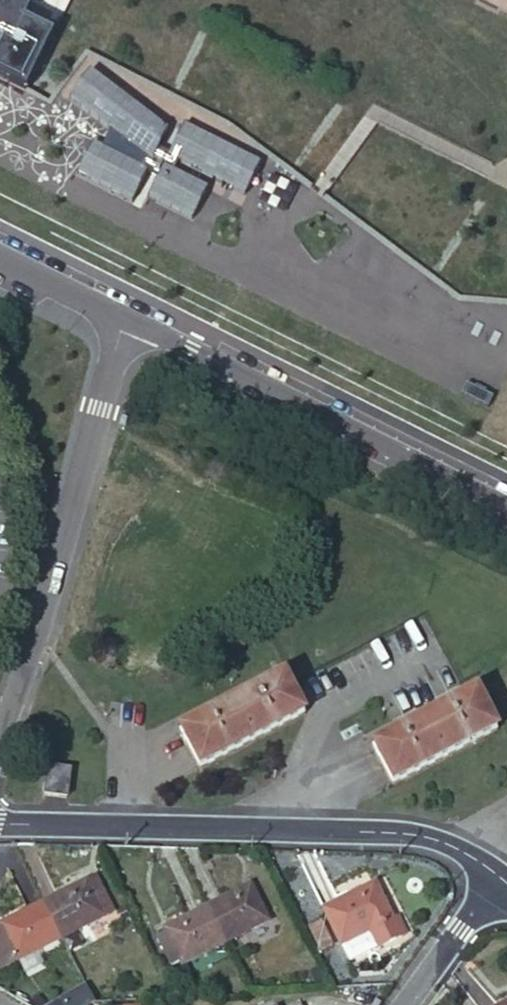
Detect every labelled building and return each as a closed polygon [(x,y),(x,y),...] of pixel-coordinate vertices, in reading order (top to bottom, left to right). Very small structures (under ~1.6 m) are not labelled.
[(55,35),(27,21),(33,10),(13,0),(0,0),(0,76),(29,89),(55,35)] [(148,197),(192,219),(207,190),(173,172),(178,162),(245,196),(260,165),(184,127),(169,156),(159,150),(168,132),(89,73),(69,101),(110,132),(102,149),(92,144),(77,174),(132,202),(147,173),(156,179),(148,197)] [(287,684),(284,678),(182,732),(200,768),(305,715),(287,684)] [(393,784),(497,729),(480,694),(374,748),(393,784)] [(69,797),(71,772),(50,769),(47,795),(69,797)] [(62,938),(105,916),(91,890),(99,886),(94,876),(86,880),(44,901),(62,938)] [(408,934),(400,919),(382,882),(328,908),(347,944),(377,929),(385,946),(408,934)] [(209,905),(227,941),(270,921),(252,885),(209,905)] [(99,886),(91,890),(105,916),(113,912),(99,886)] [(44,901),(2,923),(4,927),(0,929),(0,940),(7,953),(15,949),(20,959),(62,938),(44,901)] [(167,932),(182,962),(227,941),(209,905),(165,927),(167,932)] [(400,919),(408,934),(414,931),(405,915),(400,919)] [(323,952),(335,947),(323,922),(311,927),(323,952)] [(347,944),(356,961),(385,946),(377,929),(347,944)] [(182,962),(167,932),(159,935),(174,965),(182,962)] [(86,986),(45,1004),(95,1004),(86,986)] [(487,1004),(506,1004),(506,992),(487,1004)] [(303,997),(288,1004),(308,1004),(303,997)]
